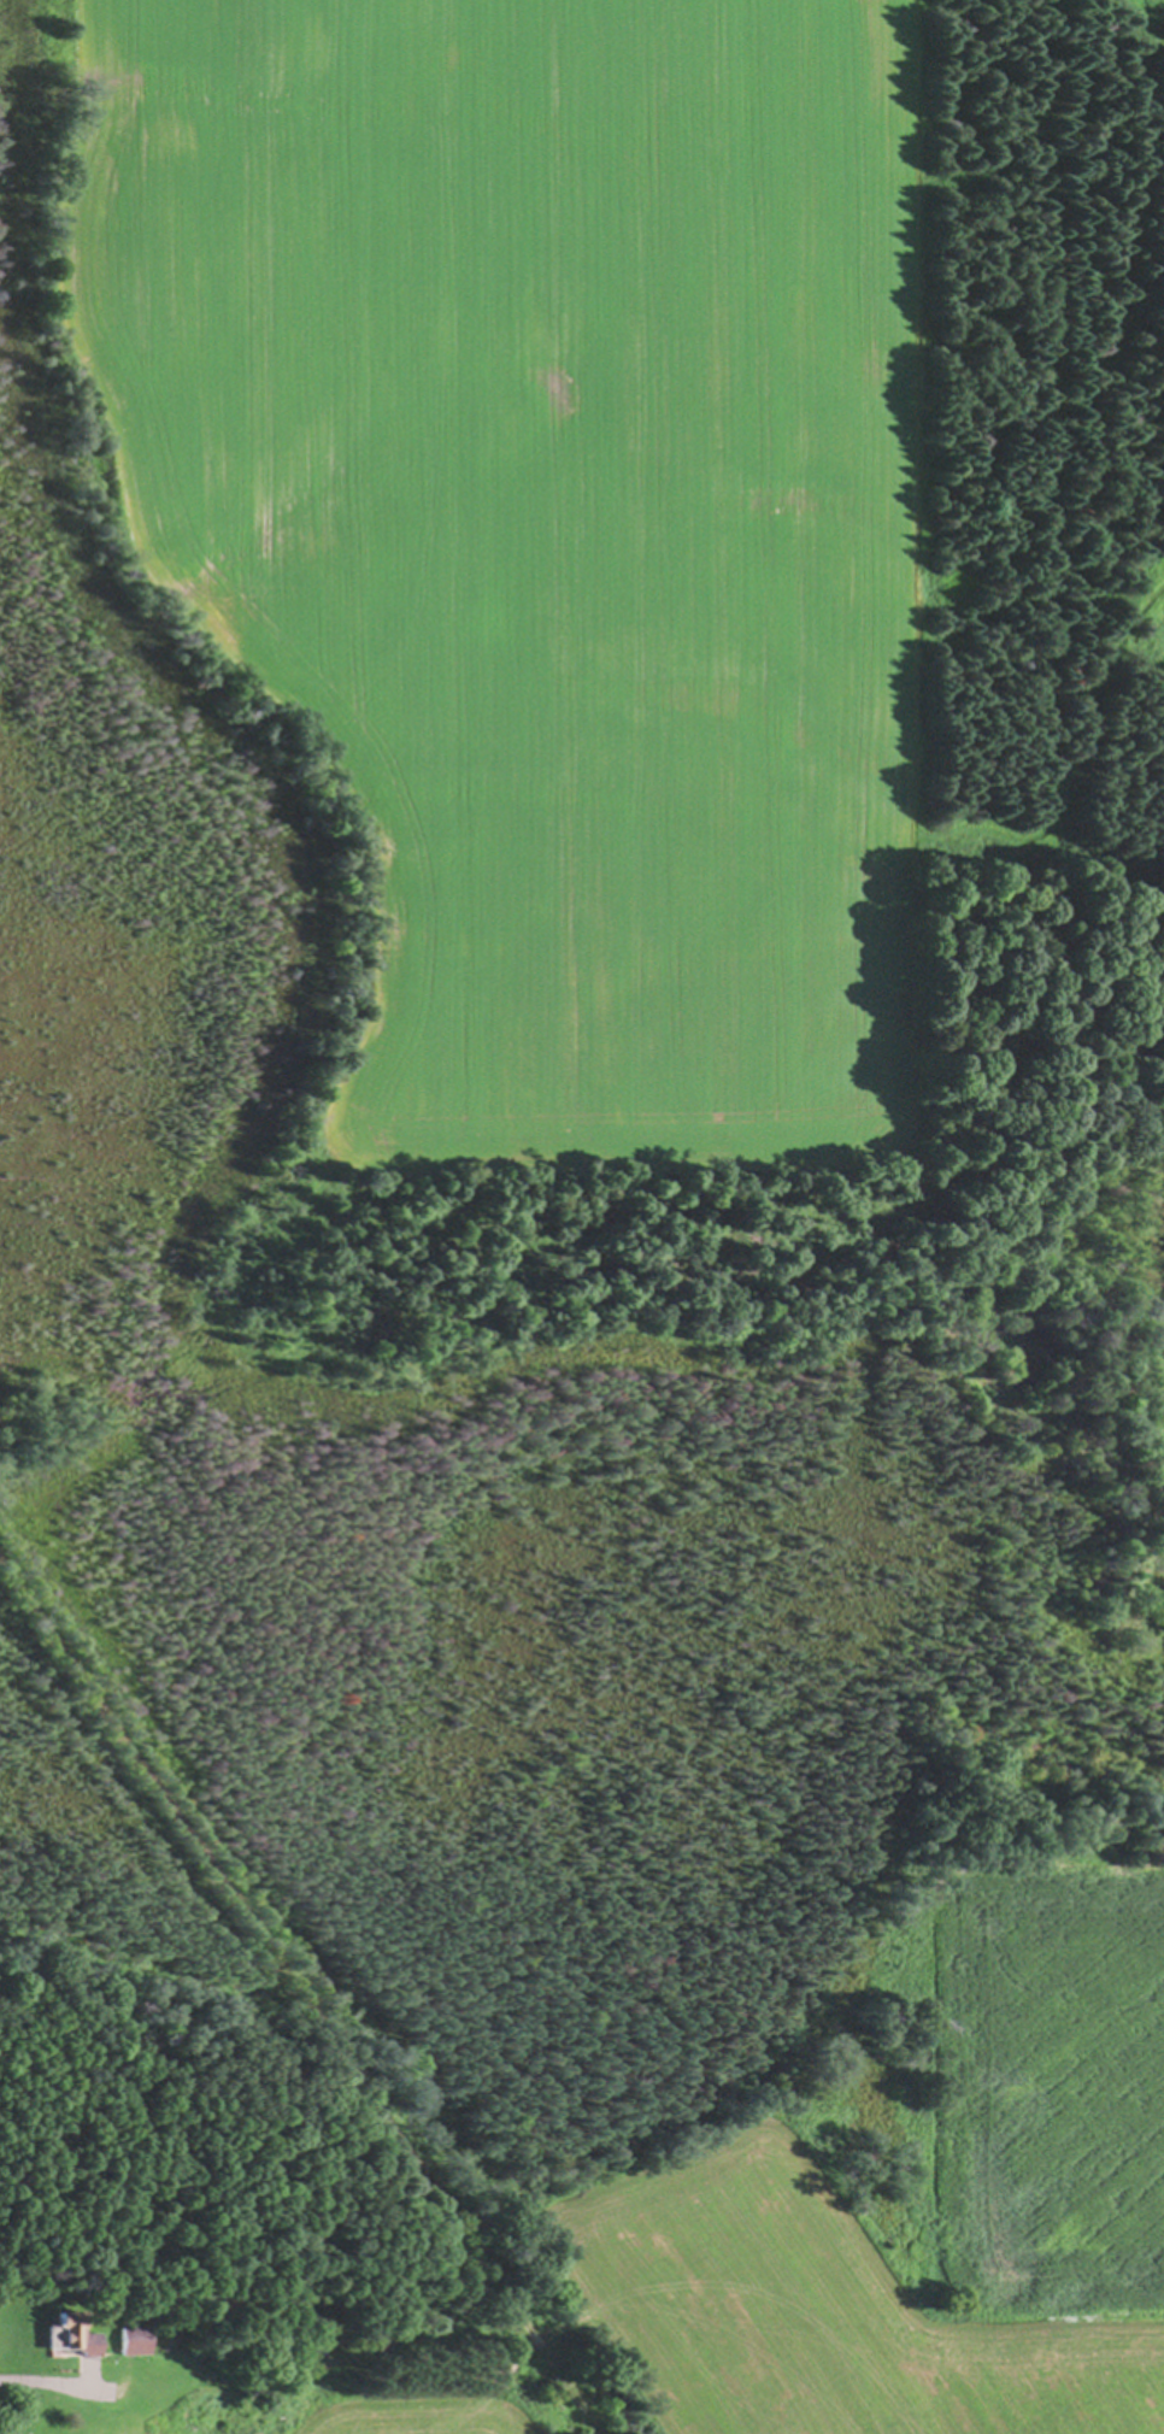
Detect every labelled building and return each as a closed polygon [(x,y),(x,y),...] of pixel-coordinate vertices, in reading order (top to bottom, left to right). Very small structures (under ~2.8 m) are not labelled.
[(94,2355),(95,2334),(76,2334),(76,2311),(38,2311),(37,2355),(94,2355)] [(143,2324),(111,2324),(111,2355),(143,2355),(143,2324)]
